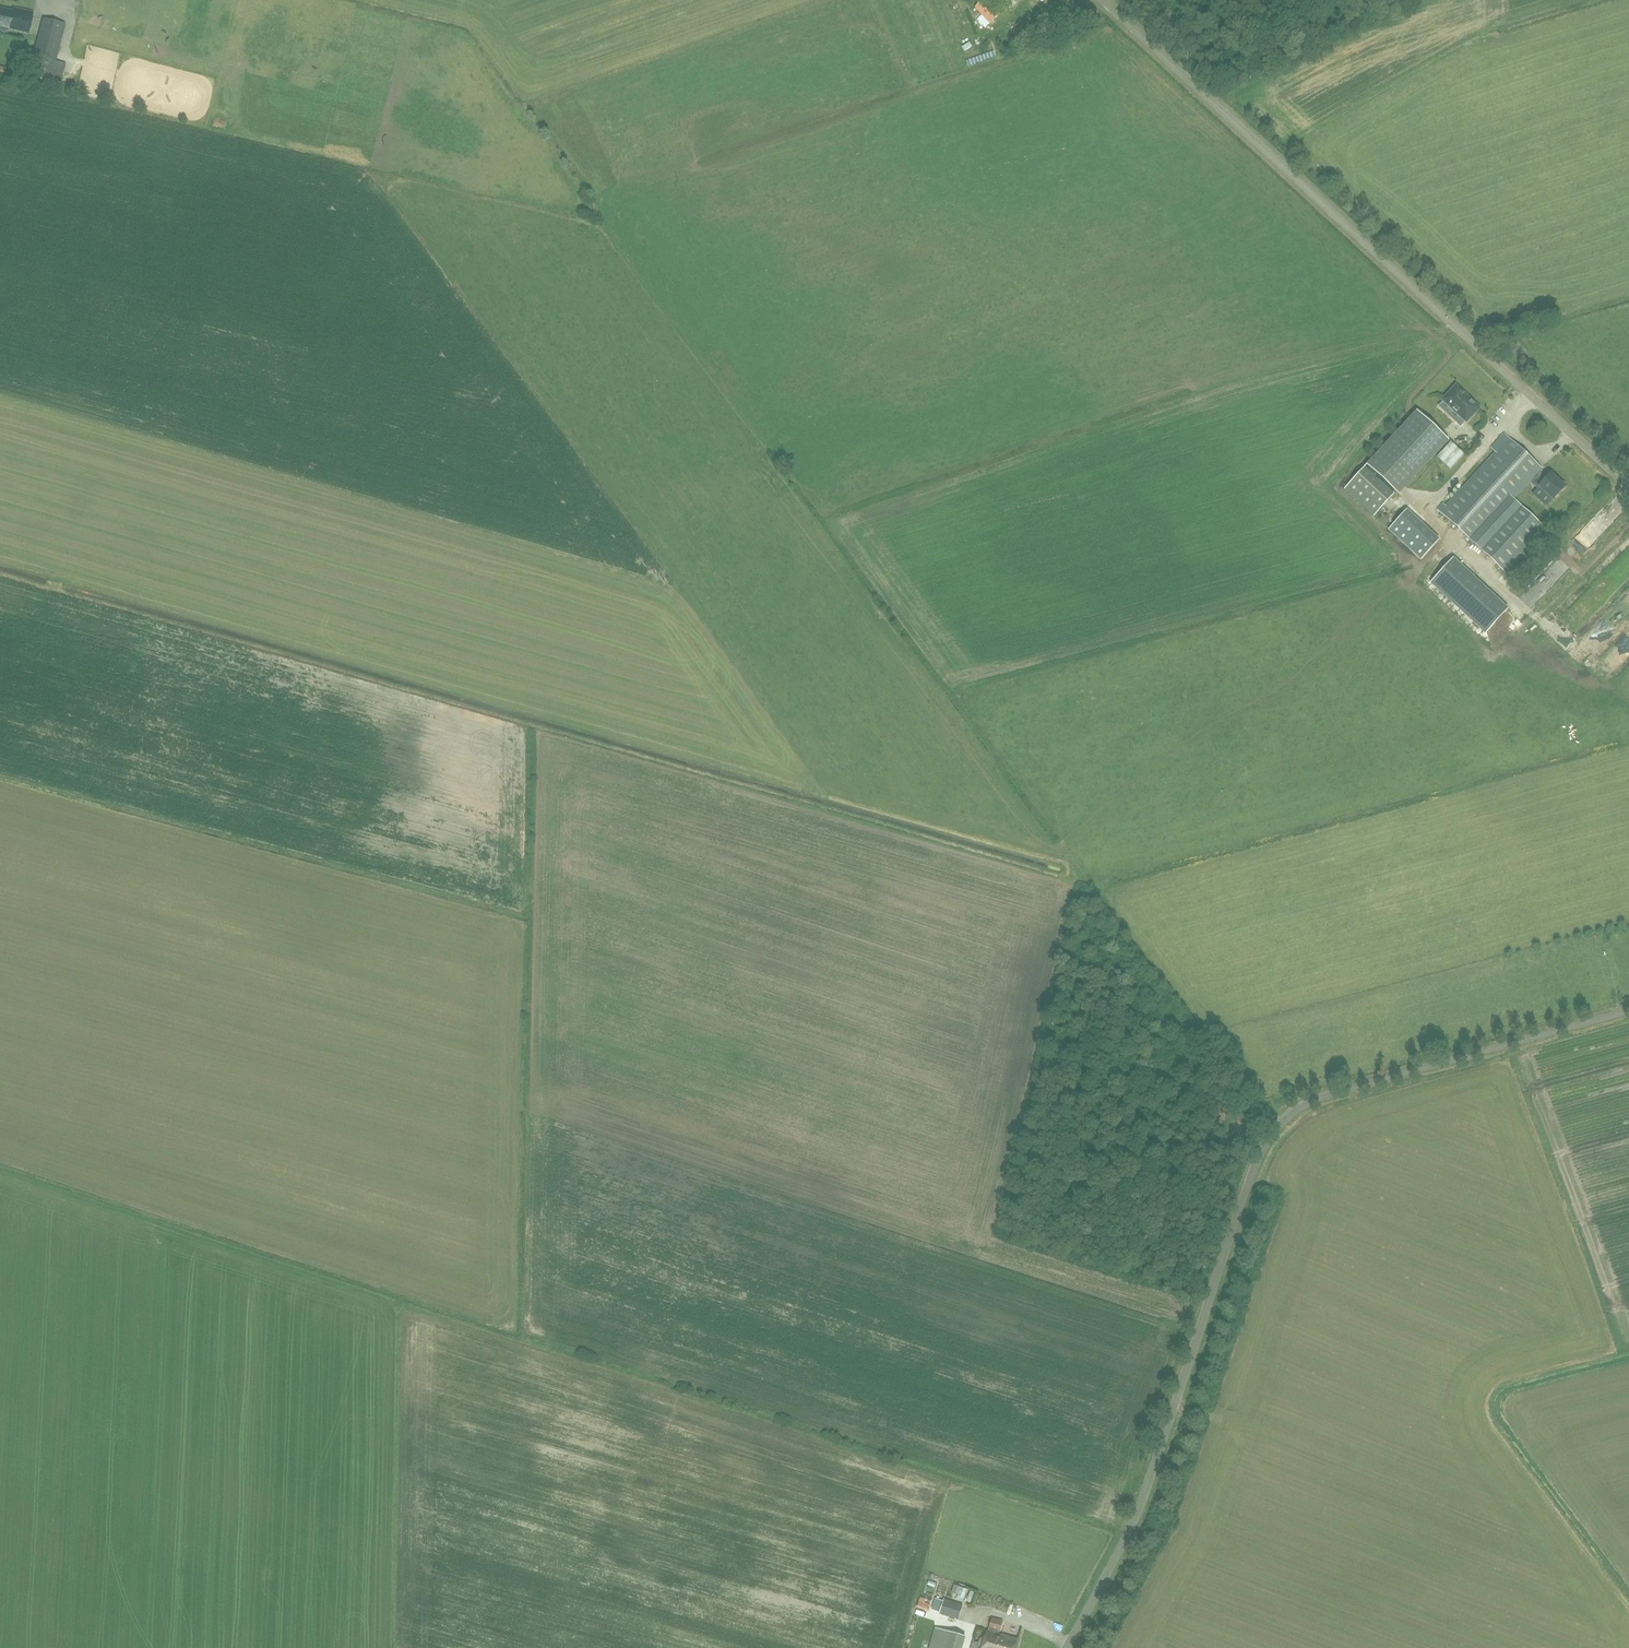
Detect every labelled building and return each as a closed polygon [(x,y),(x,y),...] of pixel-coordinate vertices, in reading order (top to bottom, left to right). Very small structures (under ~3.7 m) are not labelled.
[(1000,15),(985,0),(983,0),(974,9),(983,18),(979,22),(986,28),(1000,15)] [(29,34),(33,13),(13,9),(13,12),(0,10),(0,28),(29,34)] [(59,90),(65,64),(56,62),(65,24),(42,19),(27,83),(59,90)] [(1478,409),(1454,388),(1442,402),(1466,424),(1478,409)] [(1399,495),(1449,440),(1417,411),(1366,465),(1399,495)] [(1440,513),(1473,544),(1473,543),(1477,546),(1504,572),(1544,529),(1517,504),(1513,500),(1530,482),(1538,473),(1541,470),(1504,435),(1491,449),(1495,452),(1463,488),(1459,492),(1446,506),(1445,507),(1440,513)] [(1438,456),(1453,468),(1466,452),(1450,440),(1438,456)] [(1374,517),(1394,495),(1364,467),(1344,489),(1374,517)] [(1545,480),(1538,473),(1530,482),(1537,488),(1538,487),(1553,501),(1565,488),(1550,474),(1545,480)] [(1407,506),(1388,527),(1424,559),(1443,538),(1407,506)] [(1507,610),(1452,559),(1431,582),(1486,633),(1507,610)] [(963,1606),(944,1599),(943,1601),(936,1599),(933,1609),(940,1612),(939,1614),(958,1620),(963,1606)] [(1002,1635),(1000,1634),(1003,1622),(992,1619),(989,1631),(987,1631),(982,1647),(1016,1647),(1018,1639),(1002,1635)] [(935,1629),(929,1647),(963,1647),(966,1638),(935,1629)]
